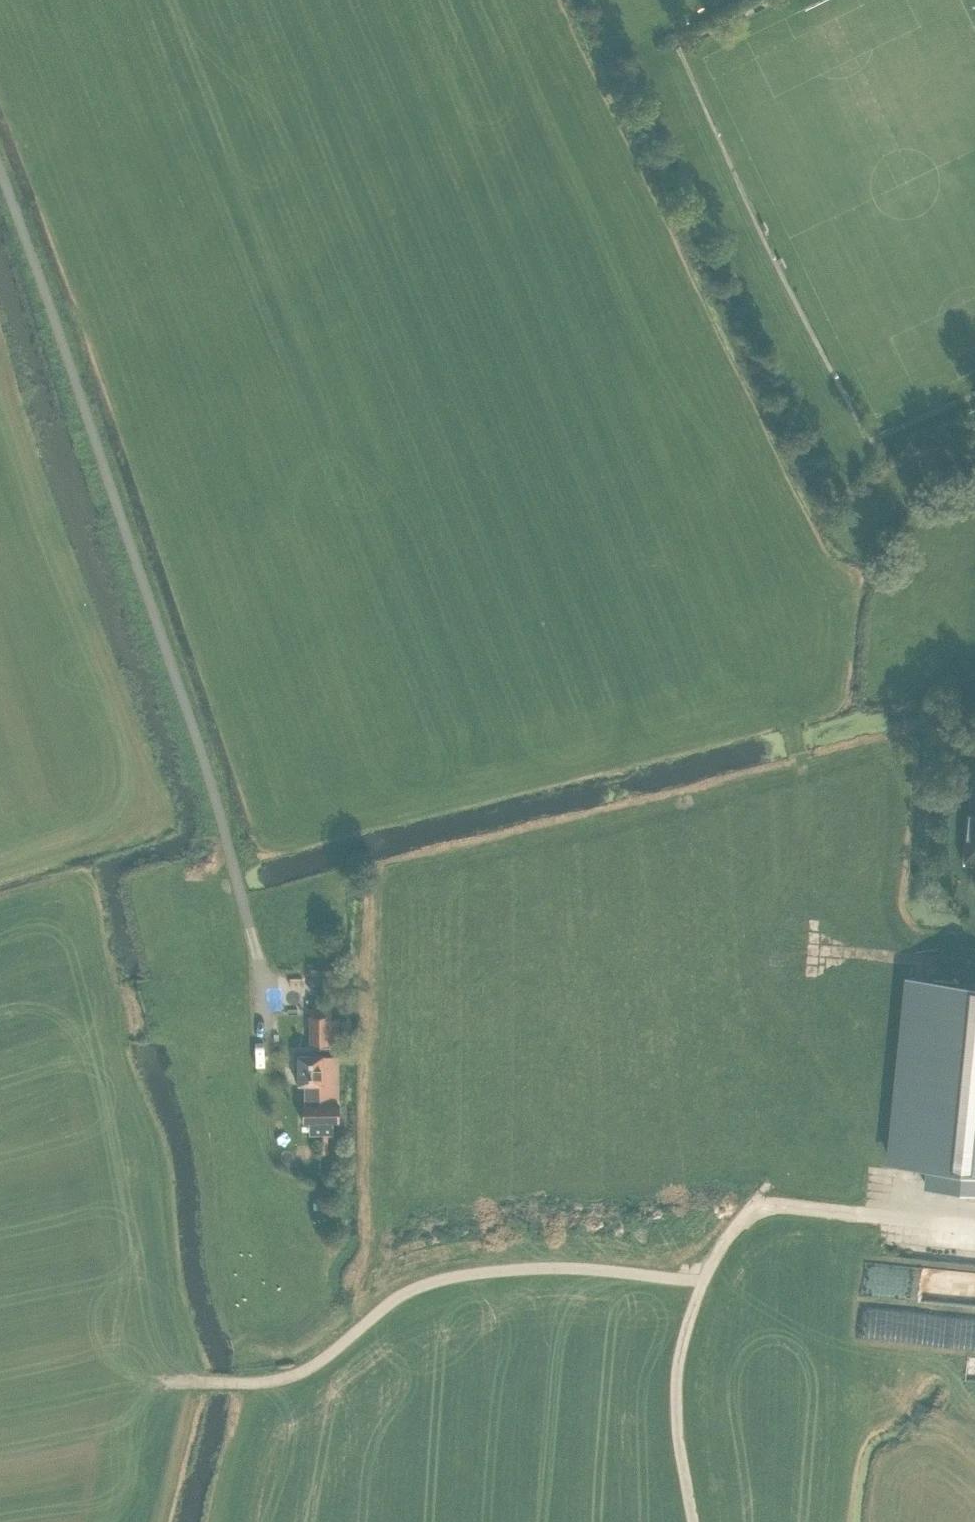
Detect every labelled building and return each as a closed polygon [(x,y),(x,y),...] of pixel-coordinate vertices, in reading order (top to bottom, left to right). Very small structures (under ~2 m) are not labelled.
[(972,786),(964,863),(974,865),(974,787),(972,786)] [(311,968),(311,978),(322,978),(322,989),(337,989),(338,969),(311,968)] [(309,1016),(309,1045),(337,1045),(337,1018),(331,1018),(333,1001),(312,1001),(310,1016),(309,1016)] [(338,1088),(337,1056),(322,1056),(299,1056),(298,1084),(303,1084),(303,1102),(301,1102),(301,1121),(338,1121),(338,1088)]
